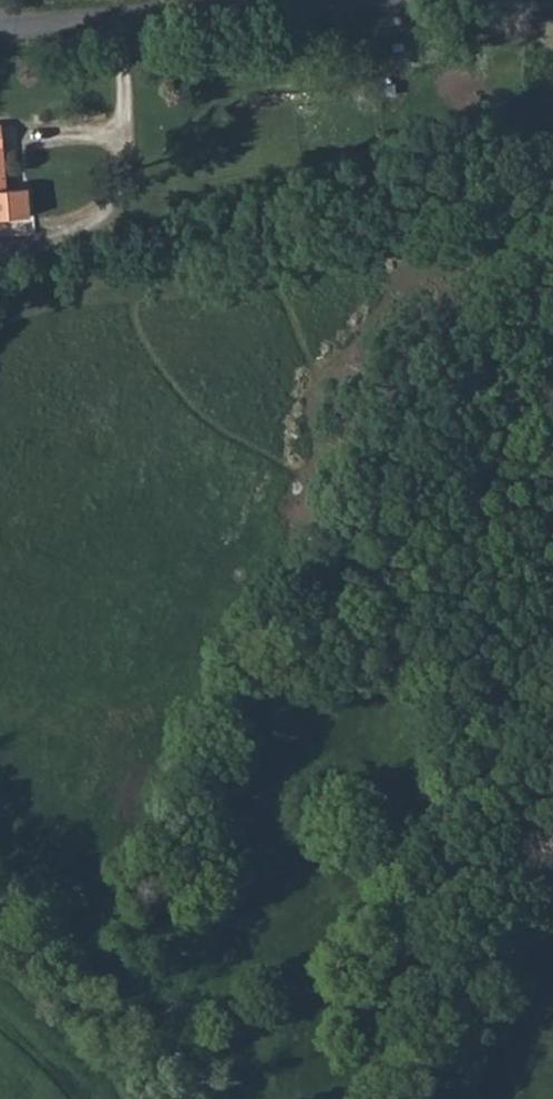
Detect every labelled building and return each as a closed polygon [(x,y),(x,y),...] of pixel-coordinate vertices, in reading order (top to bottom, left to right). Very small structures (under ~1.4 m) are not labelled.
[(26,213),(24,188),(0,190),(0,181),(0,216),(26,213)]
